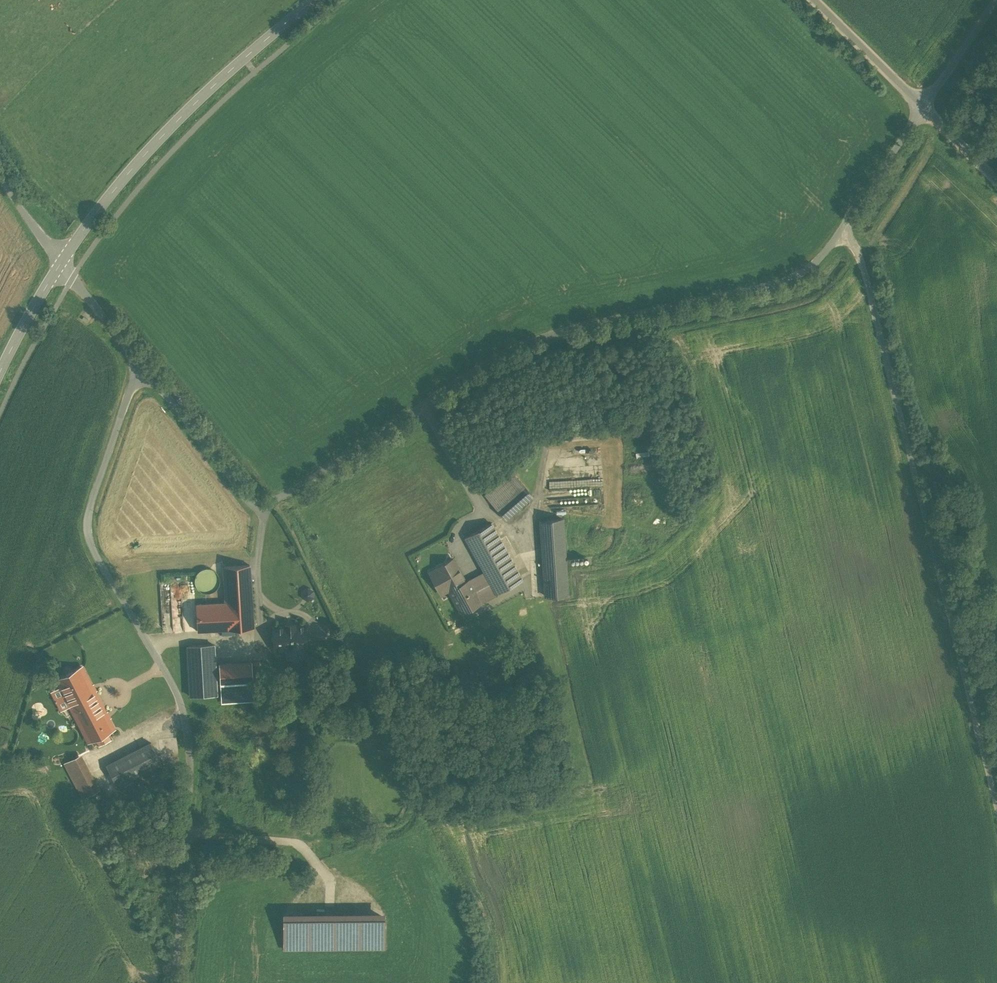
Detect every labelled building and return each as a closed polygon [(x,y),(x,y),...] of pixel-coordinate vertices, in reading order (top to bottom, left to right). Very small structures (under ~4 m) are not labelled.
[(92,318),(84,313),(80,318),(88,324),(92,318)] [(533,495),(513,472),(485,496),(505,519),(533,495)] [(562,519),(541,520),(546,596),(568,594),(566,570),(562,519)] [(522,580),(491,523),(466,537),(485,572),(470,580),(482,602),(522,580)] [(462,613),(482,602),(470,580),(465,582),(453,559),(429,572),(439,590),(447,585),(462,613)] [(250,565),(224,566),(226,602),(196,604),(198,631),(254,628),(250,565)] [(201,591),(203,592),(206,593),(209,593),(212,592),(215,591),(217,589),(219,586),(220,583),(220,581),(220,578),(219,575),(217,572),(215,570),(212,569),(209,568),(206,568),(203,569),(201,570),(198,572),(197,575),(196,578),(195,581),(196,584),(197,586),(198,589),(201,591)] [(306,588),(301,592),(302,598),(304,599),(308,601),(313,596),(312,590),(306,588)] [(305,626),(274,627),(275,649),(288,648),(288,657),(306,656),(305,626)] [(214,644),(189,646),(191,696),(217,695),(216,686),(215,666),(214,644)] [(252,662),(220,664),(221,684),(253,682),(252,662)] [(103,708),(81,668),(57,680),(89,740),(116,726),(106,707),(103,708)] [(254,698),(253,682),(221,684),(222,700),(254,698)] [(364,723),(346,722),(346,731),(364,732),(364,723)] [(161,762),(151,743),(107,765),(117,785),(161,762)] [(76,757),(60,765),(79,800),(94,792),(76,757)] [(313,912),(284,912),(284,949),(385,948),(384,911),(349,912),(313,912)]
